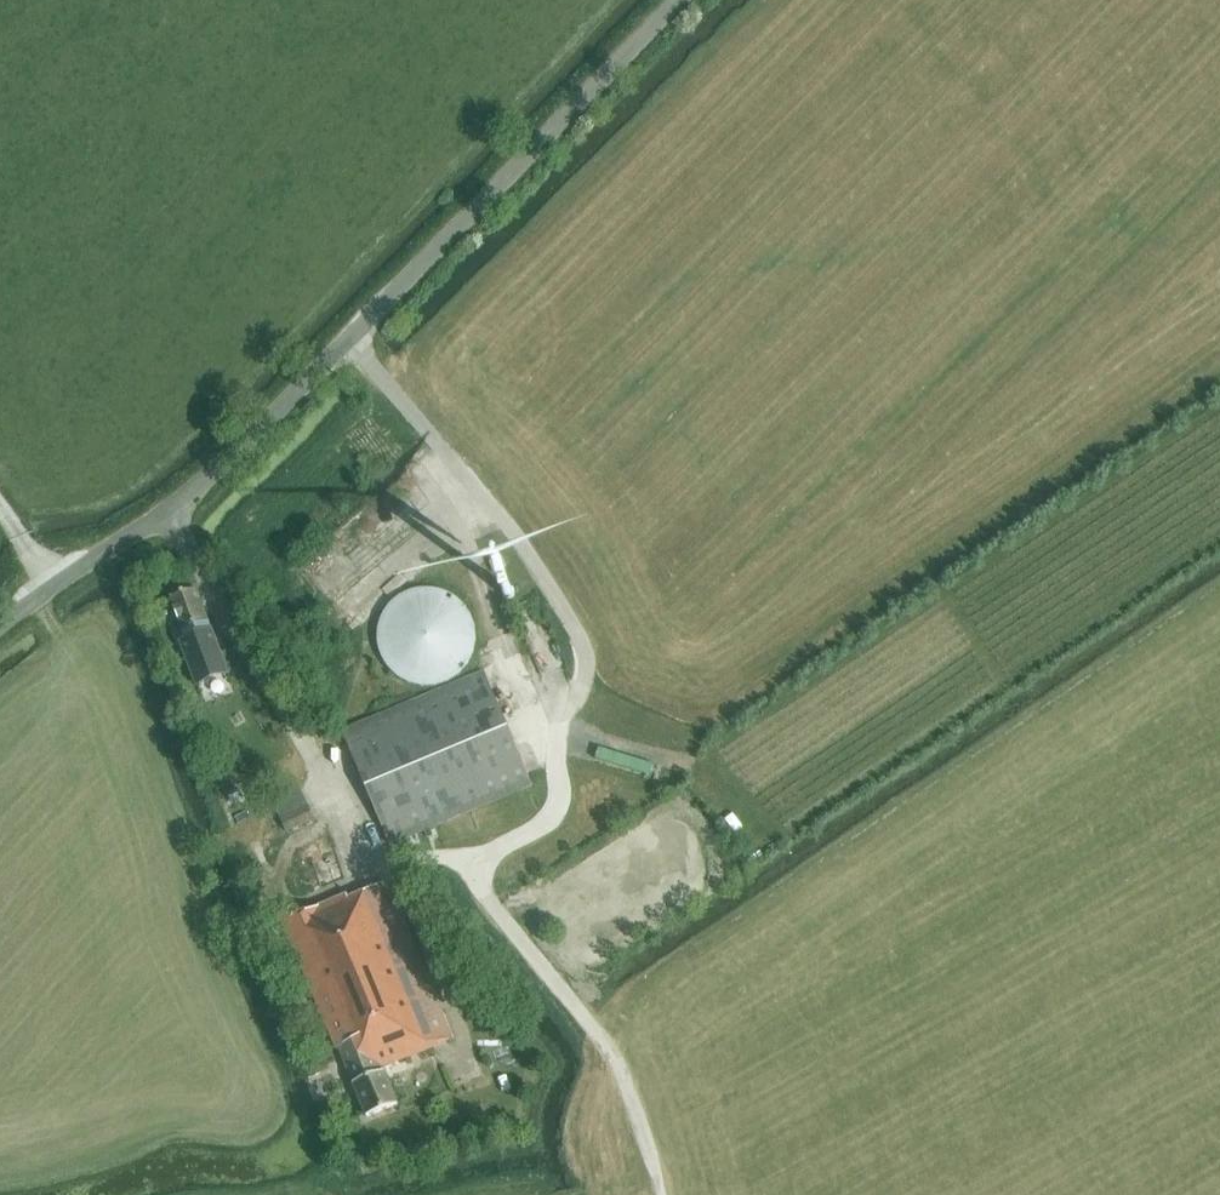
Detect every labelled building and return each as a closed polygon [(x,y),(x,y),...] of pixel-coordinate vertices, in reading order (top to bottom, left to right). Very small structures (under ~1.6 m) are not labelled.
[(188,661),(220,649),(197,588),(191,591),(187,579),(168,586),(172,597),(170,598),(181,630),(177,632),(188,661)] [(458,673),(464,667),(470,658),(473,649),(475,641),(476,632),(474,623),(471,616),(467,608),(461,600),(453,594),(444,589),(433,586),(423,586),(414,587),(405,590),(396,596),(390,602),(384,610),(380,618),(378,627),(377,638),(379,649),(383,659),(389,668),(397,675),(405,679),(414,683),(423,684),(433,684),(442,682),(451,678),(458,673)] [(389,843),(531,784),(485,672),(343,731),(389,843)] [(287,833),(315,821),(300,786),(272,798),(287,833)] [(367,1116),(384,1109),(398,1103),(383,1066),(415,1053),(453,1036),(387,881),(349,898),(347,894),(296,916),(291,904),(265,916),(274,936),(287,931),(337,1049),(339,1048),(367,1116)]
